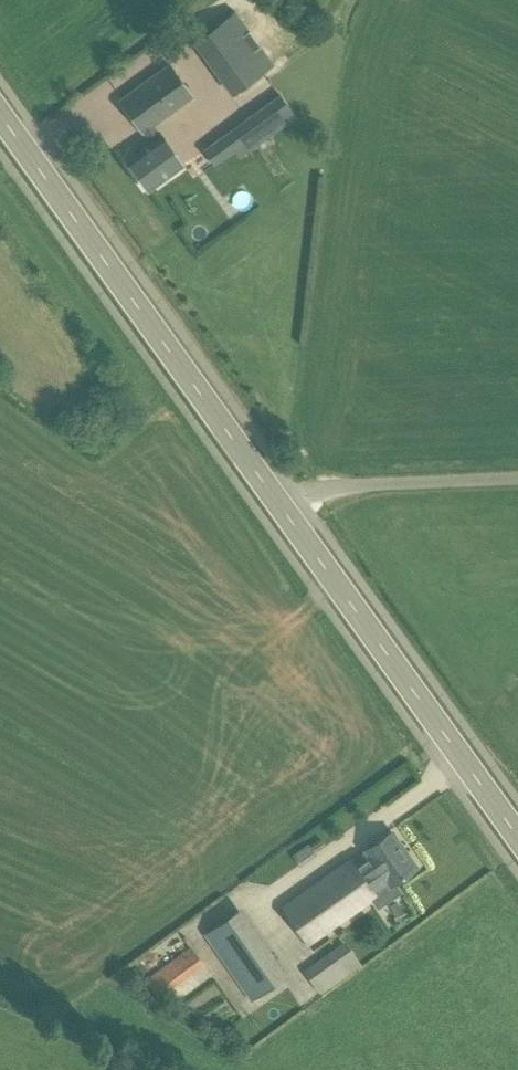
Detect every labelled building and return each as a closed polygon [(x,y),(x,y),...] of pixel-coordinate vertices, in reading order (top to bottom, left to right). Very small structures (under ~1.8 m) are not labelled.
[(220,13),(188,36),(232,95),(272,62),(262,49),(253,56),(220,13)] [(172,63),(119,99),(143,131),(147,129),(154,126),(194,96),(172,63)] [(281,92),(204,149),(215,164),(233,152),(239,158),(297,116),(281,92)] [(156,141),(127,161),(148,189),(183,164),(162,136),(160,137),(154,126),(147,129),(156,141)] [(349,860),(283,907),(308,941),(373,894),(376,899),(392,887),(390,883),(415,865),(391,831),(365,850),(369,856),(354,867),(349,860)] [(308,844),(293,854),(300,865),(315,855),(308,844)] [(283,975),(238,910),(209,931),(254,996),(283,975)] [(349,941),(307,970),(323,992),(364,963),(349,941)] [(190,944),(145,978),(159,996),(204,963),(190,944)]
